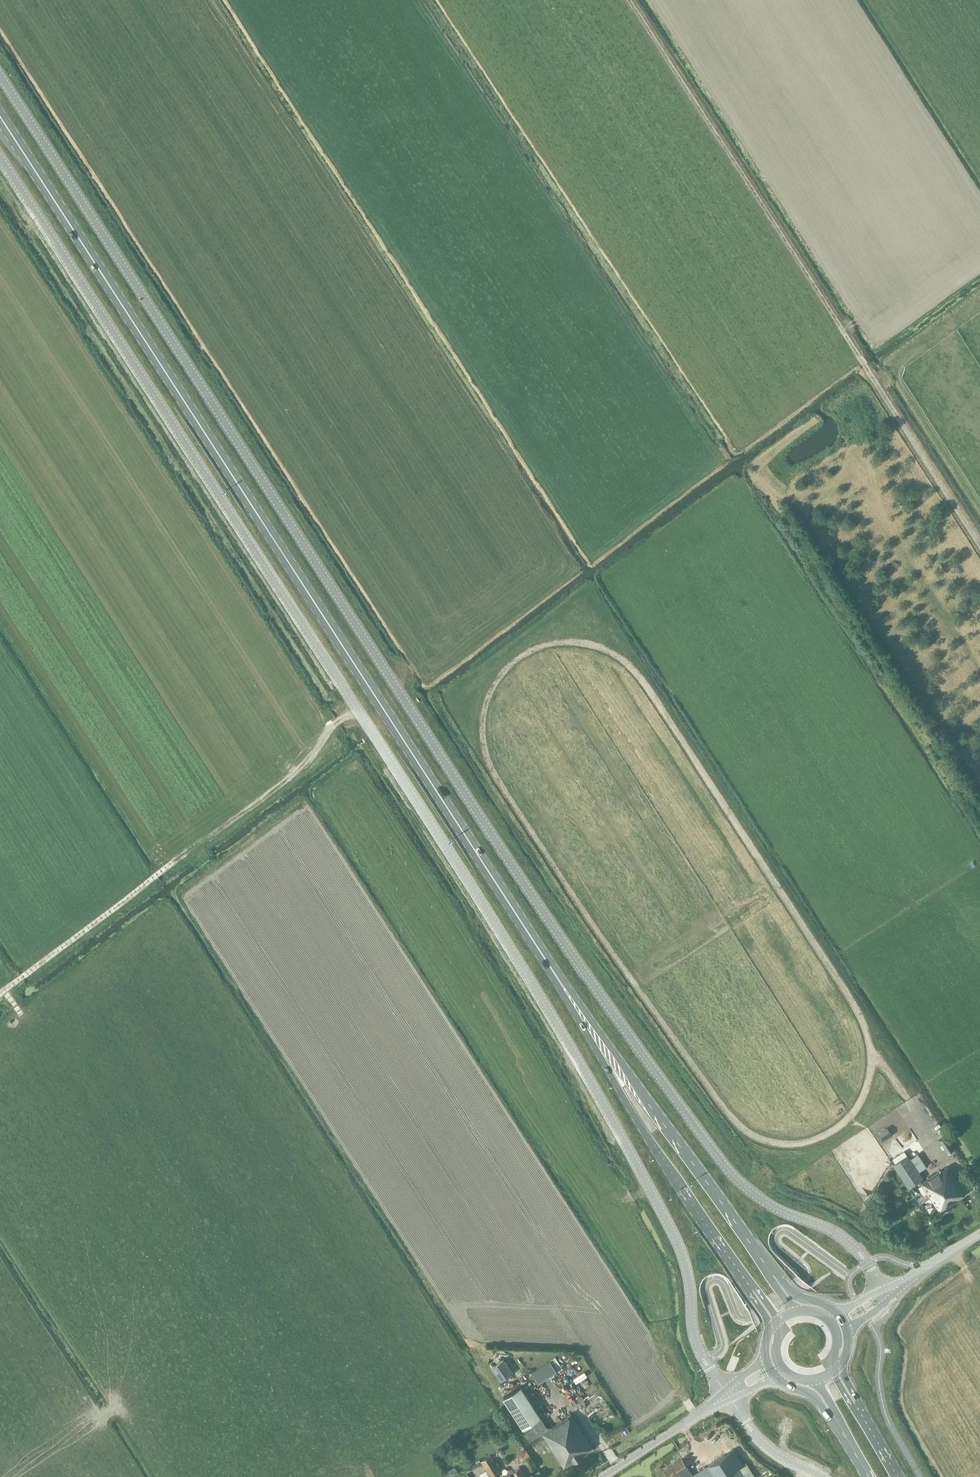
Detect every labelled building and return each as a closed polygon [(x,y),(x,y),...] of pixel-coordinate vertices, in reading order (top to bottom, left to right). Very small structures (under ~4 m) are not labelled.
[(49,106),(54,118),(59,116),(54,104),(49,106)] [(887,1128),(879,1134),(883,1140),(891,1134),(887,1128)] [(907,1128),(894,1137),(902,1148),(915,1138),(907,1128)] [(945,1137),(940,1140),(948,1153),(954,1150),(945,1137)] [(905,1151),(892,1159),(895,1163),(907,1155),(905,1151)] [(918,1153),(910,1159),(918,1172),(926,1167),(918,1153)] [(908,1188),(923,1178),(918,1172),(910,1159),(907,1155),(895,1163),(893,1165),(908,1188)] [(965,1195),(947,1167),(941,1172),(940,1171),(921,1183),(939,1211),(965,1195)] [(925,1201),(930,1197),(927,1193),(917,1199),(920,1204),(925,1201)] [(513,1373),(504,1360),(492,1368),(501,1382),(513,1373)] [(557,1372),(550,1361),(532,1373),(539,1383),(557,1372)] [(572,1377),(574,1382),(587,1376),(584,1371),(572,1377)] [(504,1397),(531,1440),(542,1433),(564,1467),(592,1448),(570,1415),(548,1429),(521,1386),(504,1397)] [(781,1398),(783,1392),(769,1389),(768,1394),(781,1398)] [(739,1468),(743,1465),(734,1450),(709,1466),(692,1476),(745,1476),(739,1468)] [(481,1461),(491,1476),(495,1476),(502,1473),(491,1455),(481,1461)] [(535,1465),(530,1456),(523,1461),(528,1470),(535,1465)] [(682,1459),(663,1471),(668,1476),(680,1476),(690,1471),(682,1459)] [(519,1467),(505,1476),(506,1476),(526,1476),(519,1467)]
